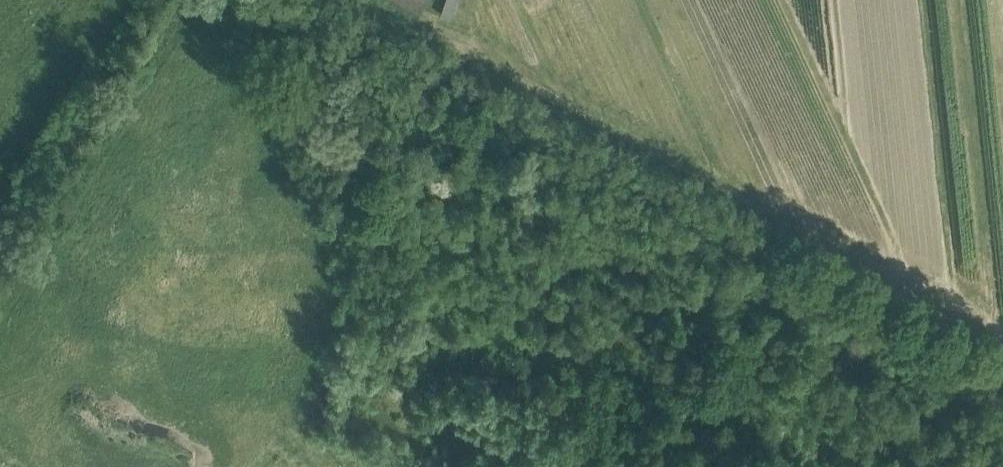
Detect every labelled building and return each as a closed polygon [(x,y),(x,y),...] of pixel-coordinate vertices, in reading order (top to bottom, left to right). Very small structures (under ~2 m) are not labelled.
[(401,2),(420,12),(427,0),(398,0),(401,2)]
